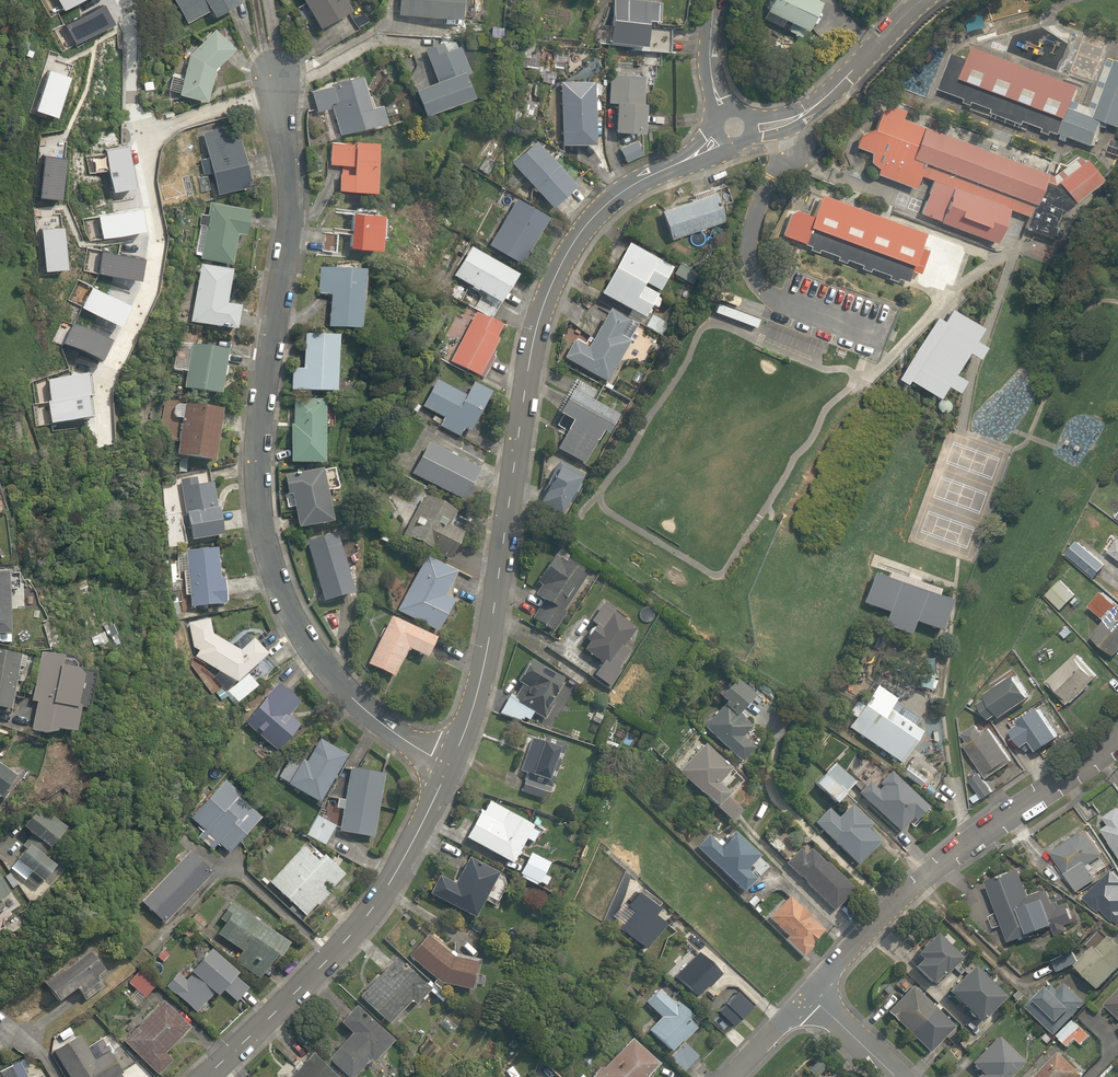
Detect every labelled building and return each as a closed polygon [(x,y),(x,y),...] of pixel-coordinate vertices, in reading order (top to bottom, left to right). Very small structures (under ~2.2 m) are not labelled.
[(190,26),(214,13),(220,23),(244,9),(239,0),(175,0),(190,26)] [(346,0),(309,0),(327,34),(356,18),(346,0)] [(399,17),(467,24),(470,0),(401,0),(399,17)] [(668,3),(638,0),(616,0),(612,46),(654,50),(656,26),(666,26),(668,3)] [(792,34),(804,39),(807,32),(813,35),(828,5),(817,0),(779,0),(771,14),(795,26),(792,34)] [(992,34),(1007,30),(1006,26),(1029,19),(1024,0),(982,0),(992,34)] [(241,56),(222,32),(192,55),(188,80),(173,78),(170,92),(185,94),(184,99),(214,104),(220,74),(241,56)] [(457,39),(428,52),(441,83),(418,93),(430,121),(482,98),(457,39)] [(1093,152),(1102,126),(1117,131),(1117,66),(1110,63),(1093,109),(1076,103),(1081,91),(975,52),(972,62),(952,55),(938,95),(1093,152)] [(611,73),(608,104),(622,105),(620,136),(647,138),(652,77),(611,73)] [(373,110),(364,76),(314,90),(321,115),(334,111),(342,139),(398,124),(393,104),(373,110)] [(602,149),(600,84),(563,85),(565,150),(602,149)] [(879,179),(915,192),(919,181),(930,185),(920,218),(994,247),(1005,213),(1027,222),(1023,235),(1056,247),(1062,232),(1054,230),(1060,215),(1064,217),(1102,187),(1077,159),(1050,179),(882,114),(869,154),(885,161),(879,179)] [(212,158),(202,160),(206,178),(216,176),(220,197),(256,189),(242,124),(206,132),(212,158)] [(584,190),(537,139),(512,161),(558,213),(584,190)] [(387,147),(332,145),(331,166),(344,167),(342,195),(385,197),(387,147)] [(719,219),(707,187),(655,206),(666,238),(719,219)] [(925,237),(824,199),(806,248),(907,285),(925,237)] [(551,219),(520,200),(491,246),(522,266),(551,219)] [(210,214),(202,212),(200,226),(207,228),(201,258),(238,265),(244,237),(251,238),(256,212),(212,203),(210,214)] [(346,214),(344,233),(355,234),(353,252),(390,257),(395,220),(346,214)] [(670,265),(623,241),(597,293),(644,317),(670,265)] [(965,256),(930,243),(917,279),(951,292),(965,256)] [(526,281),(475,251),(458,279),(508,310),(526,281)] [(233,308),(239,272),(202,265),(192,325),(243,334),(247,310),(233,308)] [(373,275),(320,271),(318,297),(334,298),(332,332),(368,334),(373,275)] [(755,329),(759,319),(738,311),(744,296),(723,289),(714,314),(755,329)] [(605,380),(627,338),(616,333),(624,317),(604,306),(584,344),(572,337),(562,357),(605,380)] [(928,363),(915,386),(938,399),(945,386),(951,389),(960,373),(953,370),(964,349),(974,355),(981,342),(971,337),(978,323),(956,311),(948,325),(939,320),(919,359),(928,363)] [(510,330),(479,314),(453,363),(484,380),(510,330)] [(343,338),(308,335),(305,372),(296,371),(295,393),(339,396),(343,338)] [(190,375),(187,393),(227,399),(235,354),(179,345),(175,373),(190,375)] [(588,399),(594,388),(573,377),(568,389),(561,386),(552,404),(568,413),(551,447),(581,461),(598,427),(605,430),(614,412),(588,399)] [(468,434),(472,437),(496,395),(473,383),(466,397),(438,384),(425,410),(443,419),(439,427),(464,440),(468,434)] [(229,415),(176,403),(173,417),(186,419),(177,459),(218,468),(229,415)] [(331,471),(331,405),(296,405),(296,471),(331,471)] [(485,475),(433,447),(417,478),(469,506),(485,475)] [(579,468),(550,453),(536,480),(542,483),(533,502),(555,513),(579,468)] [(329,473),(290,482),(295,506),(298,506),(305,538),(341,530),(329,473)] [(219,512),(213,482),(181,488),(191,544),(231,541),(226,511),(219,512)] [(453,529),(458,519),(425,501),(405,538),(454,565),(469,538),(453,529)] [(1104,548),(1117,558),(1117,537),(1114,534),(1104,548)] [(359,599),(341,537),(310,546),(328,608),(359,599)] [(1106,567),(1078,542),(1066,555),(1094,580),(1106,567)] [(189,610),(231,610),(231,583),(224,583),(224,551),(182,551),(181,592),(189,593),(189,610)] [(530,616),(550,630),(564,611),(559,608),(582,576),(550,553),(533,576),(540,580),(532,592),(542,599),(530,616)] [(454,599),(465,579),(429,560),(401,613),(443,635),(461,602),(454,599)] [(0,579),(0,639),(20,638),(17,578),(0,579)] [(1076,596),(1060,581),(1044,598),(1061,613),(1076,596)] [(1101,589),(1087,607),(1101,618),(1089,634),(1113,653),(1117,647),(1117,603),(1101,589)] [(595,626),(580,648),(598,660),(589,673),(606,684),(627,650),(619,645),(632,626),(608,610),(612,605),(601,598),(587,620),(595,626)] [(183,620),(186,643),(194,650),(188,656),(229,681),(238,685),(226,688),(239,703),(262,689),(258,682),(281,668),(258,646),(245,653),(214,634),(208,616),(183,620)] [(412,653),(433,664),(443,644),(395,620),(371,668),(398,682),(412,653)] [(593,663),(566,645),(552,665),(579,683),(593,663)] [(1066,704),(1096,675),(1074,653),(1044,682),(1066,704)] [(83,741),(96,683),(71,677),(74,661),(45,655),(34,706),(42,708),(35,736),(67,743),(68,738),(83,741)] [(25,661),(0,656),(0,712),(16,715),(25,661)] [(528,721),(530,715),(542,720),(562,677),(522,658),(513,678),(525,684),(519,696),(504,689),(495,710),(520,721),(522,718),(528,721)] [(939,681),(917,666),(909,677),(931,692),(939,681)] [(988,718),(996,713),(1001,721),(1031,701),(1012,673),(982,692),(985,697),(978,702),(988,718)] [(753,693),(733,676),(711,702),(714,704),(697,726),(737,759),(751,743),(741,735),(750,723),(737,712),(753,693)] [(899,763),(922,733),(910,724),(917,715),(895,698),(872,681),(842,721),(899,763)] [(304,705),(280,685),(248,726),(289,759),(310,733),(292,718),(304,705)] [(1005,721),(1019,744),(1028,739),(1035,751),(1055,739),(1034,704),(1005,721)] [(1013,767),(989,728),(964,743),(988,782),(1013,767)] [(545,798),(563,742),(539,734),(537,741),(526,737),(515,770),(523,772),(518,789),(545,798)] [(613,740),(601,738),(599,754),(611,755),(613,740)] [(726,766),(699,741),(672,771),(709,805),(710,804),(712,806),(728,821),(738,809),(722,794),(720,793),(723,790),(713,781),(726,766)] [(325,806),(351,760),(322,742),(310,763),(304,760),(298,771),(285,764),(277,779),(325,806)] [(831,758),(810,780),(833,802),(854,780),(831,758)] [(905,763),(899,770),(918,785),(924,778),(905,763)] [(26,783),(0,766),(0,800),(10,806),(26,783)] [(909,816),(913,820),(927,805),(887,769),(872,786),(864,779),(853,791),(861,798),(896,830),(909,816)] [(387,775),(353,770),(347,801),(338,800),(336,812),(343,813),(340,836),(378,841),(387,775)] [(990,791),(979,774),(968,781),(980,798),(990,791)] [(267,819),(223,783),(188,822),(201,833),(195,839),(215,855),(218,851),(231,861),(267,819)] [(510,862),(522,836),(531,841),(537,828),(528,824),(529,820),(483,798),(463,839),(510,862)] [(811,820),(836,845),(832,849),(852,869),(859,863),(879,842),(863,828),(868,823),(844,799),(832,812),(826,805),(811,820)] [(1097,819),(1117,853),(1117,806),(1097,819)] [(74,843),(38,814),(25,830),(62,859),(74,843)] [(333,832),(315,822),(306,840),(324,849),(333,832)] [(1088,862),(1105,851),(1088,823),(1048,848),(1075,890),(1097,877),(1088,862)] [(755,852),(731,828),(717,842),(710,835),(697,849),(739,890),(753,876),(742,866),(755,852)] [(186,845),(148,891),(158,899),(146,912),(169,930),(218,872),(186,845)] [(801,852),(797,849),(784,863),(833,910),(854,887),(824,858),(821,862),(806,847),(801,852)] [(550,858),(529,848),(515,875),(534,885),(536,882),(546,887),(550,878),(542,874),(550,858)] [(74,878),(38,849),(22,869),(58,898),(74,878)] [(314,863),(298,852),(297,853),(264,885),(300,919),(345,876),(330,866),(332,863),(320,854),(314,863)] [(470,914),(493,869),(464,854),(450,881),(436,874),(426,893),(470,914)] [(678,866),(666,856),(657,867),(669,876),(678,866)] [(1067,924),(1075,922),(1070,904),(1056,908),(1051,888),(1028,894),(1021,867),(990,875),(999,911),(990,913),(993,928),(1006,925),(1010,941),(1031,936),(1029,930),(1052,924),(1055,935),(1069,932),(1067,924)] [(16,932),(5,918),(24,904),(0,872),(0,943),(16,932)] [(787,895),(765,917),(784,935),(780,938),(799,956),(823,929),(787,895)] [(262,981),(293,947),(228,898),(215,915),(230,926),(221,938),(247,955),(241,962),(262,981)] [(919,973),(929,983),(939,973),(941,976),(958,959),(930,932),(913,950),(920,957),(913,965),(920,972),(919,973)] [(1073,965),(1096,988),(1117,967),(1117,946),(1105,933),(1073,965)] [(466,988),(468,959),(448,957),(423,934),(404,954),(430,978),(466,988)] [(717,973),(708,965),(713,959),(700,947),(695,953),(691,950),(670,974),(695,997),(717,973)] [(92,949),(48,986),(64,1005),(82,990),(89,998),(107,983),(97,971),(105,964),(92,949)] [(241,1005),(252,992),(243,982),(246,978),(215,951),(204,963),(196,956),(187,967),(192,972),(189,976),(183,971),(169,987),(205,1018),(222,998),(227,1002),(232,997),(241,1005)] [(424,987),(389,956),(355,994),(385,1021),(405,999),(410,1003),(424,987)] [(1000,995),(967,964),(944,987),(977,1019),(1000,995)] [(161,987),(142,970),(128,984),(136,992),(129,1000),(139,1009),(149,998),(150,999),(161,987)] [(1063,983),(1054,992),(1047,985),(1025,1005),(1052,1033),(1083,1005),(1063,983)] [(656,984),(641,998),(656,1014),(643,1027),(666,1051),(668,1053),(667,1055),(681,1070),(697,1055),(682,1040),(680,1038),(694,1025),(656,984)] [(950,1026),(908,986),(885,1010),(927,1050),(950,1026)] [(1117,1018),(1117,990),(1104,1004),(1117,1018)] [(196,1029),(166,1000),(128,1043),(162,1073),(176,1058),(172,1055),(196,1029)] [(390,1039),(351,1002),(335,1020),(347,1031),(325,1056),(348,1076),(362,1061),(367,1065),(390,1039)] [(730,1026),(719,1012),(711,1018),(723,1032),(730,1026)] [(446,1013),(439,1021),(450,1032),(458,1024),(446,1013)] [(1073,1039),(1080,1045),(1090,1034),(1072,1018),(1055,1038),(1066,1047),(1073,1039)] [(53,1049),(69,1076),(108,1076),(122,1069),(111,1051),(95,1060),(79,1033),(53,1049)] [(652,1060),(625,1036),(589,1076),(591,1076),(637,1076),(652,1060)] [(974,1076),(1005,1076),(1019,1062),(992,1036),(963,1066),(974,1076)] [(1082,1069),(1058,1047),(1029,1076),(1082,1076),(1086,1073),(1082,1069)] [(308,1050),(283,1076),(338,1076),(308,1050)] [(0,1067),(0,1076),(27,1076),(16,1057),(0,1067)] [(504,1068),(509,1076),(518,1076),(520,1076),(513,1063),(504,1068)]
